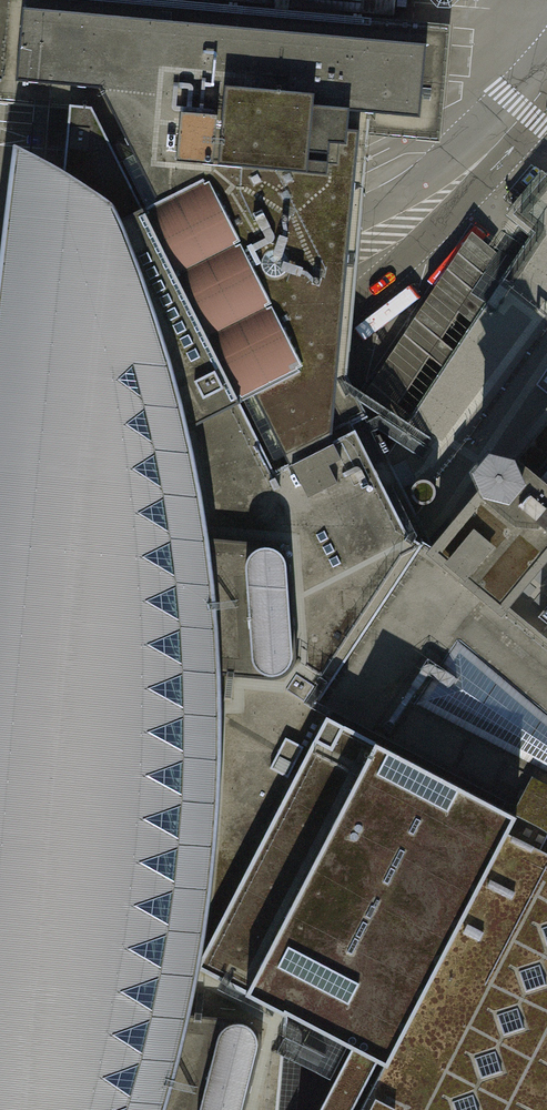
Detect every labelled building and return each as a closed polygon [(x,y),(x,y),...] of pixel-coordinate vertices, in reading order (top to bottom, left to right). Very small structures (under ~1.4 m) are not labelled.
[(69,109),(154,116),(177,162),(191,156),(200,172),(245,150),(252,163),(290,145),(294,152),(328,155),(329,144),(346,145),(347,133),(368,135),(439,141),(444,90),(450,26),(344,16),(291,12),(290,12),(272,10),(162,0),(161,0),(0,0),(0,103),(16,104),(69,109)] [(272,10),(290,12),(291,12),(292,0),(273,0),(272,10)] [(198,961),(326,714),(430,556),(387,454),(376,434),(359,400),(346,375),(354,297),(361,215),(368,135),(347,133),(346,145),(329,144),(328,155),(294,152),(290,145),(252,163),(245,150),(200,172),(191,156),(177,162),(154,116),(69,109),(63,168),(13,143),(0,256),(0,1109),(172,1109),(198,961)] [(511,214),(533,233),(499,285),(486,304),(456,350),(443,369),(412,416),(400,434),(387,454),(430,556),(481,495),(485,490),(477,472),(490,457),(509,461),(514,456),(546,416),(546,178),(544,175),(523,200),(511,214)] [(471,231),(359,400),(376,434),(385,421),(400,434),(412,416),(397,402),(428,356),(443,369),(456,350),(440,337),(471,291),(486,304),(499,285),(483,272),(496,252),(471,231)] [(546,559),(546,416),(514,456),(509,461),(490,457),(477,472),(485,490),(481,495),(430,556),(500,616),(509,605),(546,559)] [(430,556),(326,714),(512,812),(503,830),(386,1058),(359,1109),(546,1109),(546,559),(509,605),(500,616),(430,556)] [(326,714),(198,961),(326,1028),(354,1042),(378,1055),(386,1058),(503,830),(512,812),(326,714)] [(285,1033),(315,1049),(326,1028),(198,961),(172,1109),(278,1109),(285,1033)] [(317,1109),(349,1109),(378,1055),(354,1042),(317,1109)]
